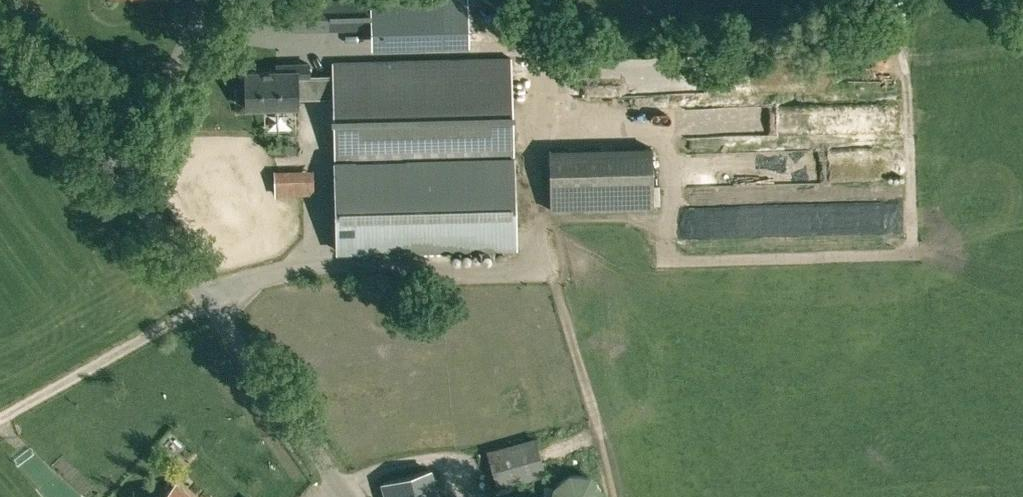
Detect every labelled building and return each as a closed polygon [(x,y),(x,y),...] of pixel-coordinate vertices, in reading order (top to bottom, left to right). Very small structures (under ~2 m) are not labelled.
[(288,1),(289,31),(369,29),(368,0),(336,0),(288,1)] [(374,47),(471,46),(470,0),(373,0),(374,15),(374,30),(374,47)] [(334,62),(334,74),(309,75),(309,63),(283,63),(283,69),(245,71),(246,107),(298,105),(298,96),(335,95),(339,250),(516,245),(510,57),(334,62)] [(653,145),(549,147),(550,210),(654,207),(653,145)] [(785,152),(723,153),(723,167),(785,167),(785,152)] [(721,170),(720,153),(693,154),(694,171),(721,170)] [(276,181),(276,195),(315,195),(315,181),(276,181)] [(498,487),(546,473),(536,434),(486,449),(498,487)] [(570,471),(553,484),(550,496),(603,496),(603,491),(592,475),(570,471)] [(175,483),(162,496),(191,496),(175,483)]
